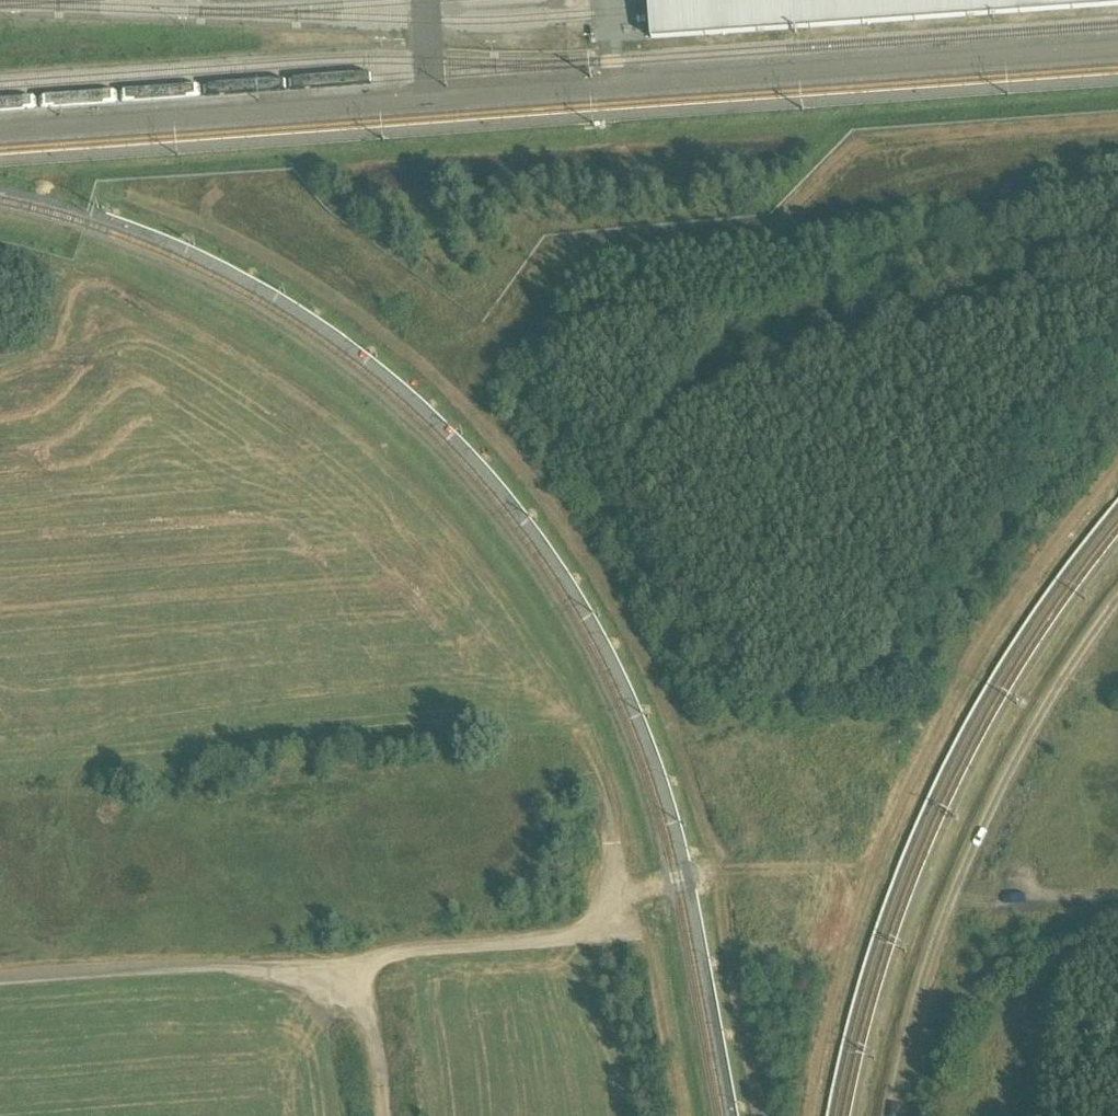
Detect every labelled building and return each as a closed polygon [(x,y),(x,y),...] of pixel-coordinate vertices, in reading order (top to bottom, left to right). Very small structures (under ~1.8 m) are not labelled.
[(650,17),(652,40),(1117,6),(1117,0),(649,0),(650,17)]
